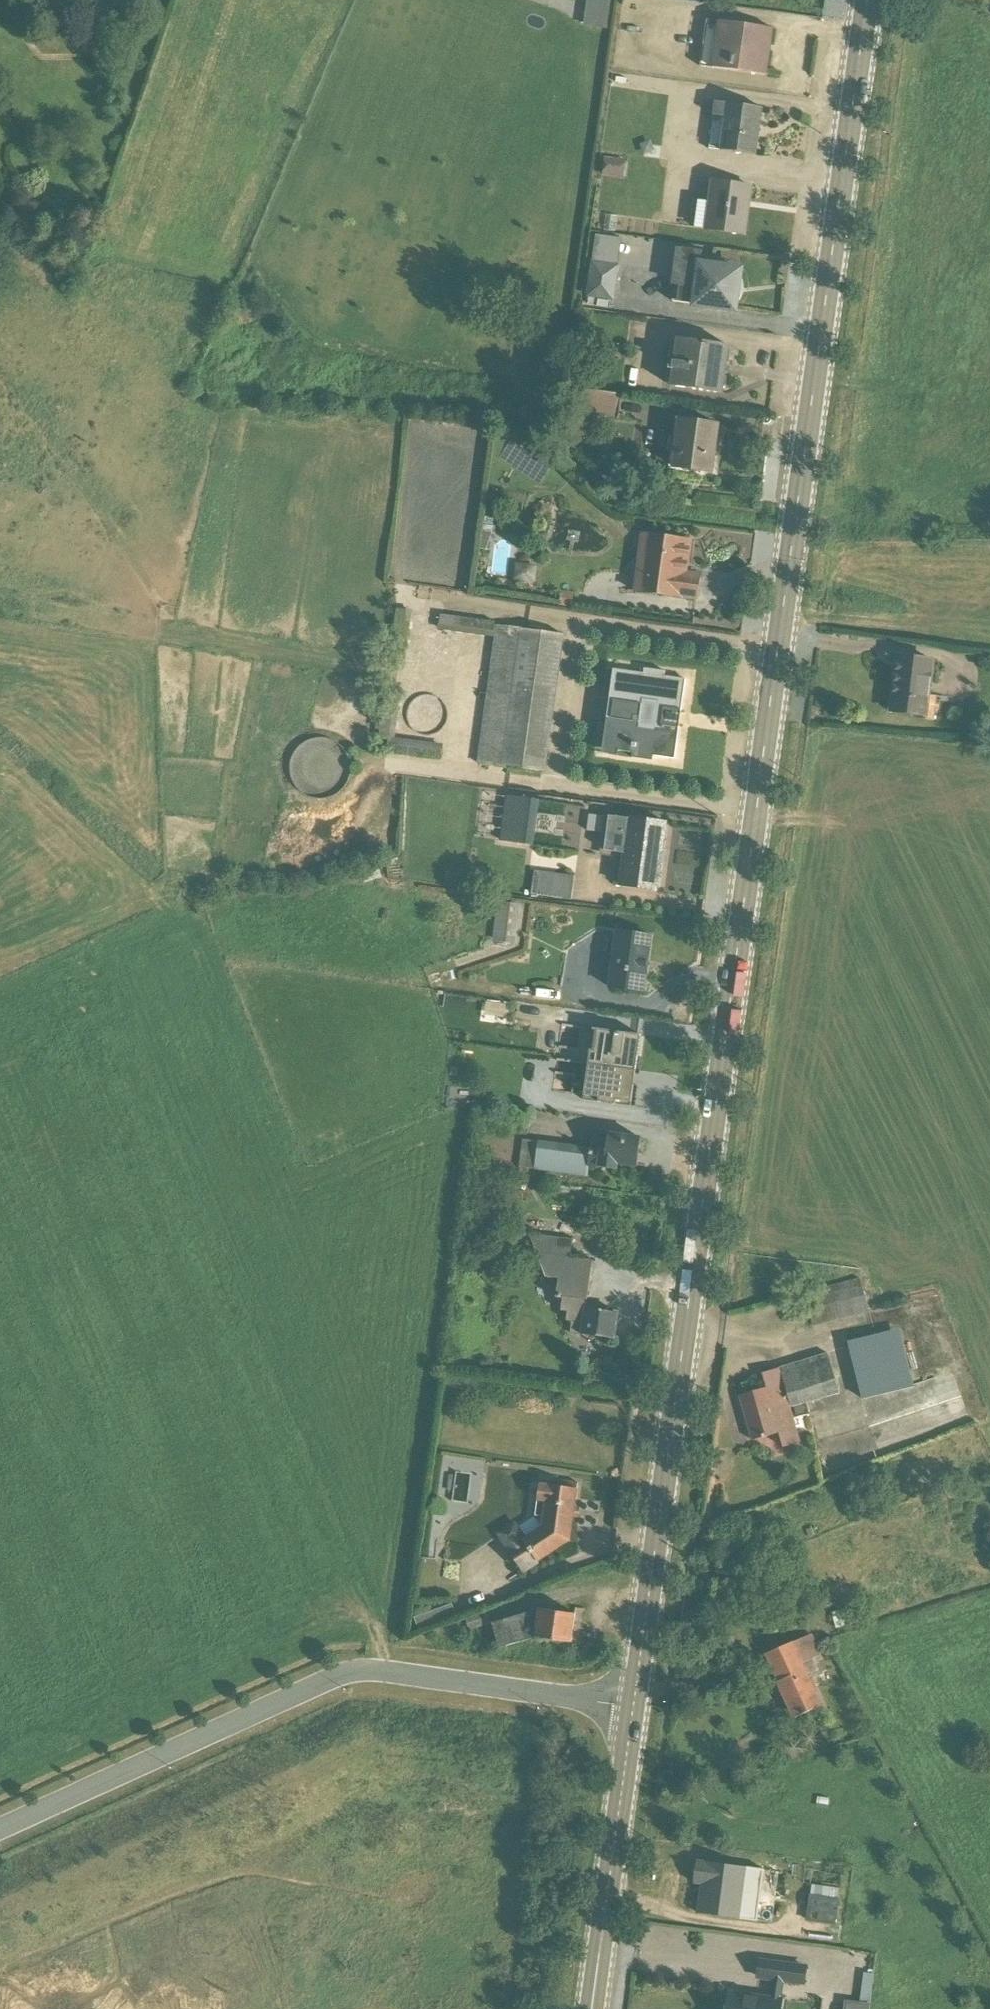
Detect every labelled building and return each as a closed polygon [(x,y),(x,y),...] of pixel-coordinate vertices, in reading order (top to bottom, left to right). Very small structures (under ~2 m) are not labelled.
[(606,32),(610,2),(594,0),(587,0),(582,29),(606,32)] [(707,22),(700,68),(767,78),(773,32),(707,22)] [(763,111),(715,103),(713,118),(714,118),(709,151),(756,158),(763,111)] [(605,158),(602,178),(622,180),(625,161),(605,158)] [(697,210),(695,230),(704,231),(704,233),(746,239),(753,188),(711,182),(708,203),(693,201),(692,210),(697,210)] [(590,263),(586,299),(614,303),(622,241),(595,237),(592,263),(590,263)] [(673,303),(734,312),(740,273),(720,269),(721,262),(702,259),(703,254),(676,250),(671,287),(675,288),(673,303)] [(671,377),(669,389),(724,397),(730,348),(676,341),(675,352),(671,351),(668,377),(671,377)] [(557,415),(617,422),(621,397),(561,387),(557,415)] [(721,427),(676,419),(669,467),(672,468),(672,472),(713,478),(721,427)] [(642,535),(633,594),(697,603),(701,576),(687,574),(692,542),(642,535)] [(438,630),(494,638),(495,632),(492,631),(493,622),(440,614),(438,630)] [(564,636),(496,626),(476,765),(545,774),(564,636)] [(936,664),(897,658),(890,713),(928,719),(936,664)] [(681,715),(685,681),(613,671),(601,754),(616,757),(617,751),(632,753),(632,758),(652,761),(653,757),(674,760),(677,743),(678,742),(680,726),(679,726),(681,715)] [(539,803),(506,798),(505,800),(500,841),(533,846),(539,803)] [(618,888),(657,893),(667,823),(629,818),(629,821),(606,817),(600,856),(618,858),(614,885),(618,886),(618,888)] [(533,872),(530,895),(570,901),(574,878),(533,872)] [(515,944),(520,904),(496,902),(491,942),(515,944)] [(650,937),(599,930),(596,953),(612,955),(607,988),(642,993),(650,937)] [(590,1052),(588,1064),(635,1071),(640,1036),(596,1030),(593,1052),(590,1052)] [(635,1071),(588,1064),(583,1101),(630,1108),(635,1071)] [(640,1142),(641,1139),(609,1135),(609,1136),(593,1134),(591,1147),(538,1140),(538,1142),(522,1140),(518,1167),(587,1177),(588,1167),(616,1171),(617,1165),(636,1168),(638,1154),(642,1155),(644,1143),(640,1142)] [(572,1240),(528,1234),(545,1278),(558,1280),(555,1298),(562,1300),(561,1311),(567,1313),(566,1321),(571,1322),(570,1334),(613,1340),(617,1314),(598,1310),(598,1307),(586,1305),(592,1262),(570,1258),(572,1240)] [(859,1279),(803,1294),(812,1328),(869,1313),(859,1279)] [(900,1331),(847,1343),(861,1399),(913,1386),(900,1331)] [(739,1397),(752,1441),(777,1434),(782,1448),(800,1443),(790,1408),(838,1394),(827,1354),(762,1374),(765,1388),(739,1397)] [(570,1542),(578,1484),(577,1484),(560,1482),(559,1482),(559,1487),(539,1485),(535,1516),(542,1517),(540,1527),(525,1537),(514,1521),(495,1533),(507,1552),(509,1551),(523,1572),(570,1542)] [(831,1614),(836,1629),(856,1623),(852,1607),(831,1614)] [(492,1624),(498,1649),(535,1638),(569,1643),(571,1643),(575,1615),(539,1609),(492,1624)] [(465,1618),(469,1630),(488,1625),(484,1611),(465,1618)] [(811,1634),(764,1655),(794,1720),(821,1706),(809,1676),(817,1671),(813,1660),(821,1655),(811,1634)] [(763,1870),(696,1861),(693,1884),(700,1886),(697,1914),(756,1922),(763,1870)] [(838,1889),(811,1885),(810,1895),(809,1895),(805,1922),(835,1927),(839,1899),(837,1899),(838,1889)] [(808,1965),(758,1958),(755,1979),(770,1982),(768,1998),(729,1994),(727,2008),(781,2008),(783,1998),(782,1998),(784,1984),(805,1986),(808,1965)] [(874,1975),(872,1974),(873,1963),(865,1962),(859,2003),(844,2001),(844,2005),(843,2008),(869,2008),(874,1975)]
